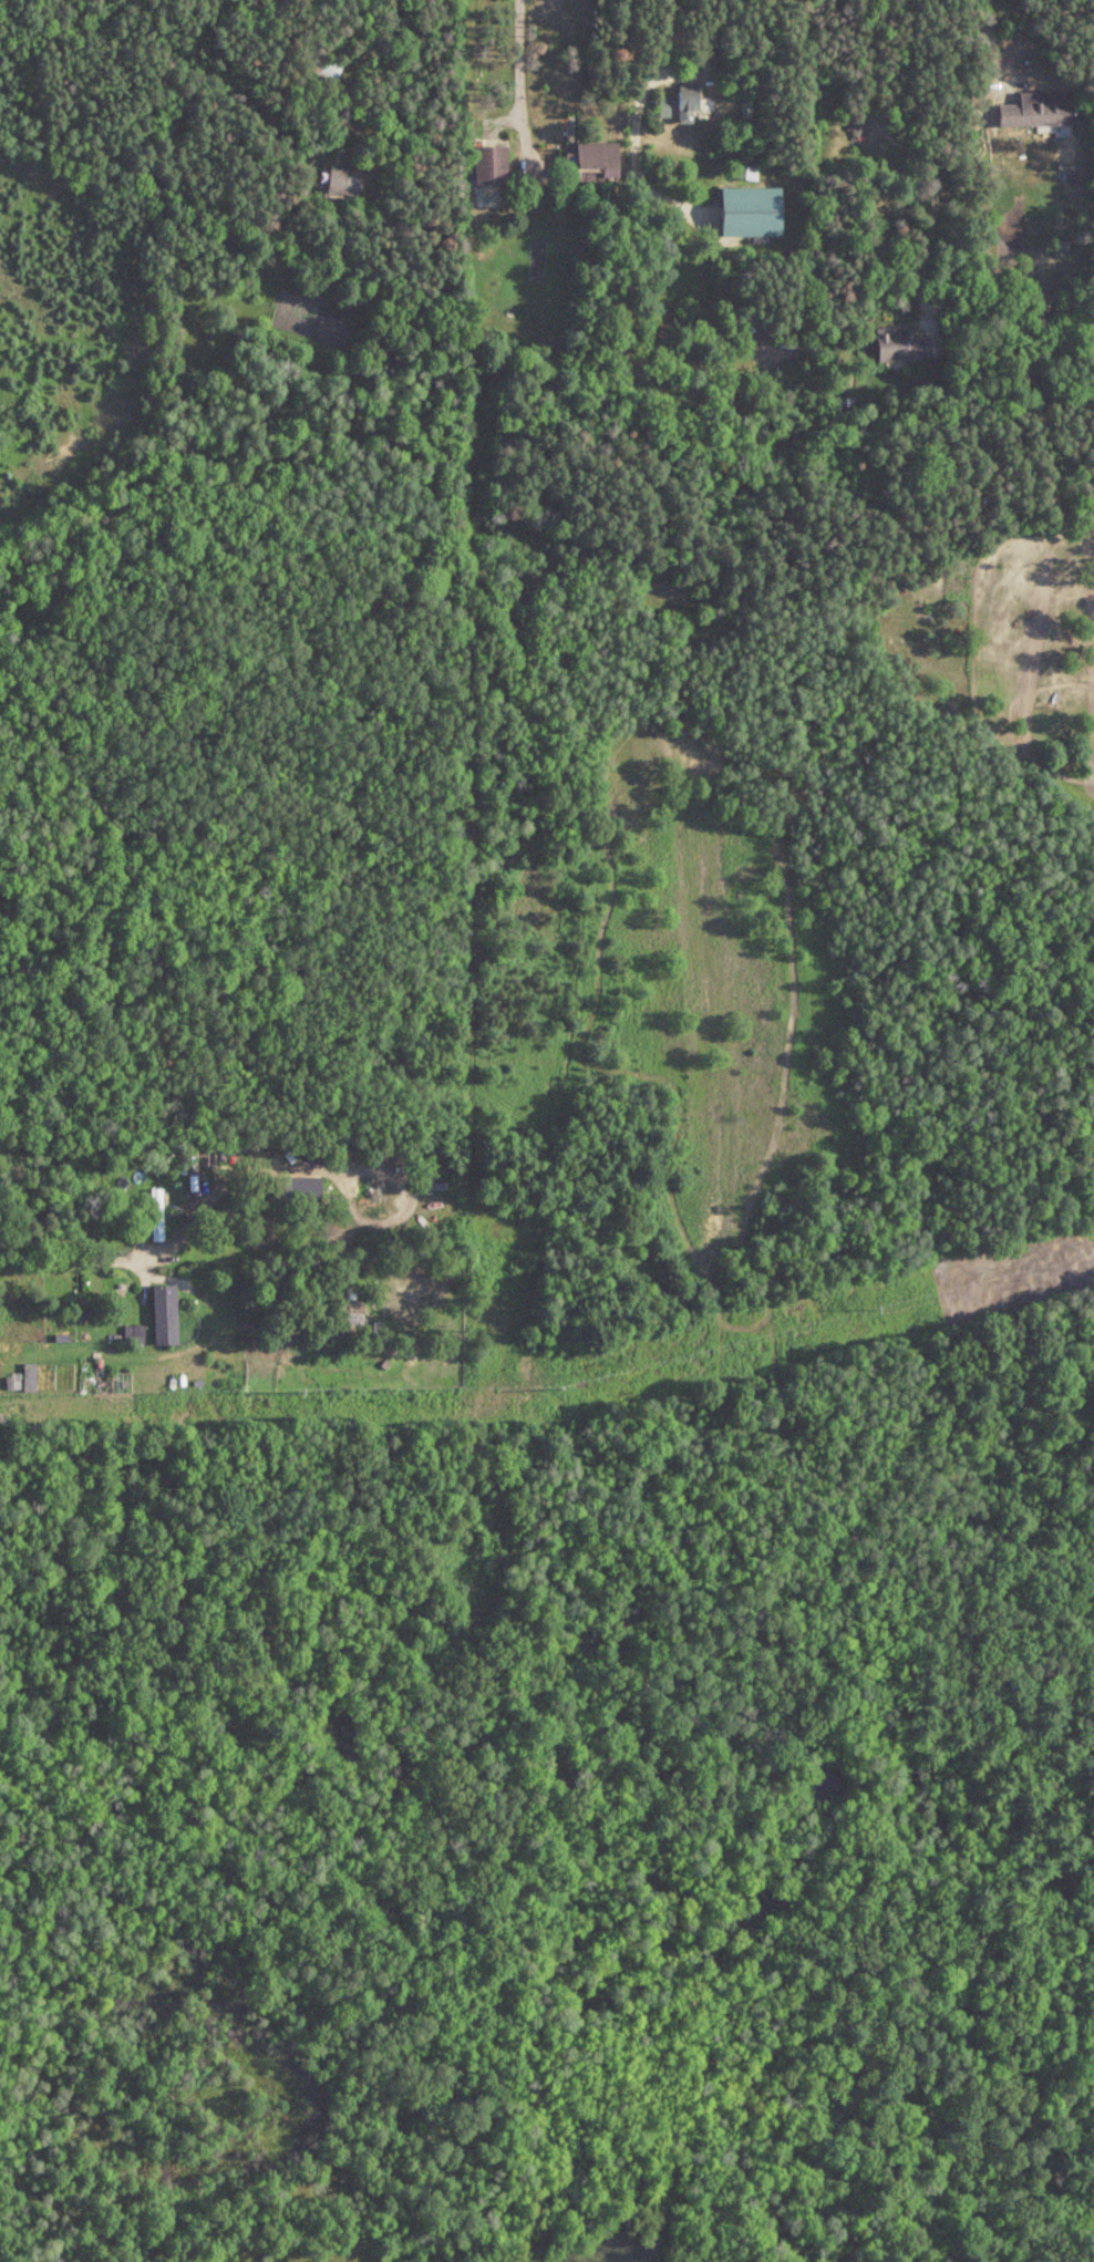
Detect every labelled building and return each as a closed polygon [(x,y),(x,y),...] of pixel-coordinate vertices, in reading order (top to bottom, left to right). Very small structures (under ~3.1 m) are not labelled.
[(343,64),(315,53),(307,71),(336,82),(343,64)] [(678,90),(678,123),(695,123),(695,111),(703,111),(703,90),(678,90)] [(1020,93),(1020,106),(1001,106),(1001,128),(1074,128),(1073,92),(1020,93)] [(659,116),(670,116),(670,97),(659,97),(659,116)] [(578,154),(568,154),(568,179),(622,179),(622,142),(578,142),(578,154)] [(509,147),(477,147),(477,184),(509,184),(509,147)] [(736,179),(718,177),(716,194),(755,198),(758,169),(737,166),(736,179)] [(363,194),(362,171),(330,171),(330,195),(363,194)] [(879,329),(880,363),(943,360),(942,338),(916,339),(916,332),(906,332),(906,328),(879,329)] [(165,1242),(165,1190),(152,1190),(153,1242),(165,1242)] [(157,1345),(168,1345),(168,1288),(157,1288),(157,1345)] [(125,1326),(125,1351),(145,1351),(145,1326),(125,1326)]
